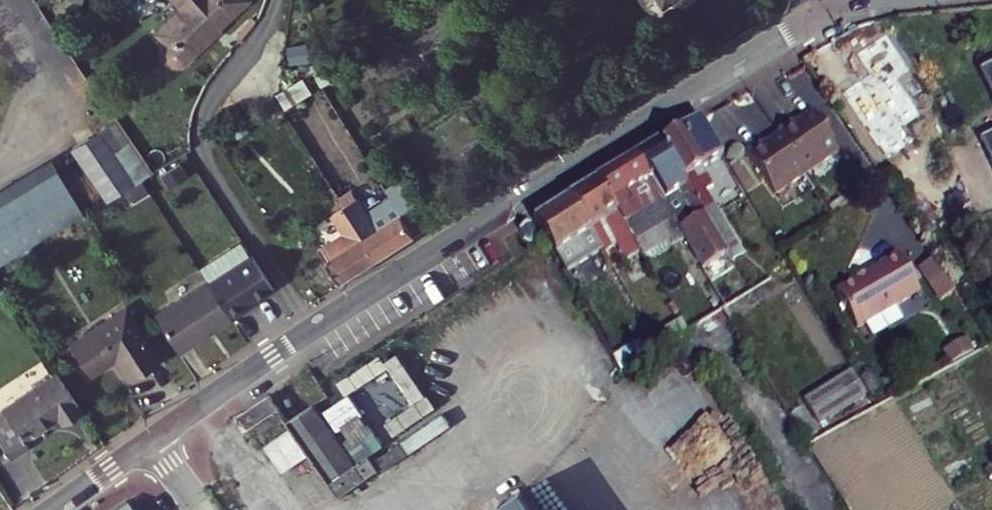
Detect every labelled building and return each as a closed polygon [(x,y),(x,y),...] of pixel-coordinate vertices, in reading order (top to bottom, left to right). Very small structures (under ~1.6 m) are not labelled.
[(252,6),(249,0),(203,0),(203,1),(174,18),(183,33),(169,42),(168,50),(169,54),(172,57),(177,58),(214,35),(211,31),(220,26),(252,6)] [(224,32),(220,26),(211,31),(214,35),(215,37),(224,32)] [(305,71),(279,88),(287,101),(313,85),(305,71)] [(991,97),(991,75),(983,80),(991,97)] [(91,206),(143,173),(155,166),(145,153),(119,114),(58,154),(91,206)] [(695,117),(655,141),(708,226),(729,259),(738,253),(699,191),(710,184),(698,166),(718,154),(695,117)] [(786,129),(772,139),(774,141),(799,176),(831,153),(807,118),(788,132),(786,129)] [(629,158),(644,182),(650,178),(663,200),(673,194),(689,222),(674,231),(719,302),(747,288),(729,259),(708,226),(655,141),(629,158)] [(768,198),(799,176),(774,141),(757,153),(755,151),(742,161),(768,198)] [(629,158),(589,182),(633,254),(648,245),(627,208),(650,193),(644,182),(629,158)] [(400,212),(415,200),(400,175),(384,184),(388,192),(400,212)] [(633,254),(589,182),(561,199),(580,230),(591,224),(611,258),(607,261),(611,268),(633,254)] [(412,233),(400,212),(388,192),(364,206),(356,192),(355,192),(350,183),(337,191),(340,196),(376,256),(412,233)] [(338,280),(376,256),(340,196),(332,200),(335,207),(330,210),(340,229),(315,245),(338,280)] [(561,199),(526,221),(540,245),(563,283),(599,261),(580,230),(561,199)] [(524,222),(514,228),(522,245),(532,239),(524,222)] [(858,328),(917,286),(889,247),(872,259),(873,262),(832,292),(858,328)] [(206,278),(228,315),(244,305),(243,303),(271,286),(250,252),(206,278)] [(938,302),(952,294),(933,261),(918,270),(938,302)] [(177,348),(228,315),(206,278),(205,277),(153,310),(177,348)] [(126,378),(157,358),(125,305),(68,338),(86,371),(113,356),(126,378)] [(345,395),(391,368),(413,406),(384,422),(391,435),(433,411),(397,349),(338,383),(345,395)] [(78,409),(55,371),(0,404),(0,409),(3,415),(0,416),(0,448),(2,452),(22,442),(18,434),(52,414),(56,421),(78,409)] [(801,397),(814,426),(867,402),(854,373),(801,397)] [(304,390),(281,406),(339,490),(378,461),(368,448),(352,459),(304,390)] [(271,392),(241,412),(251,426),(280,406),(271,392)] [(514,489),(484,509),(528,509),(514,489)]
